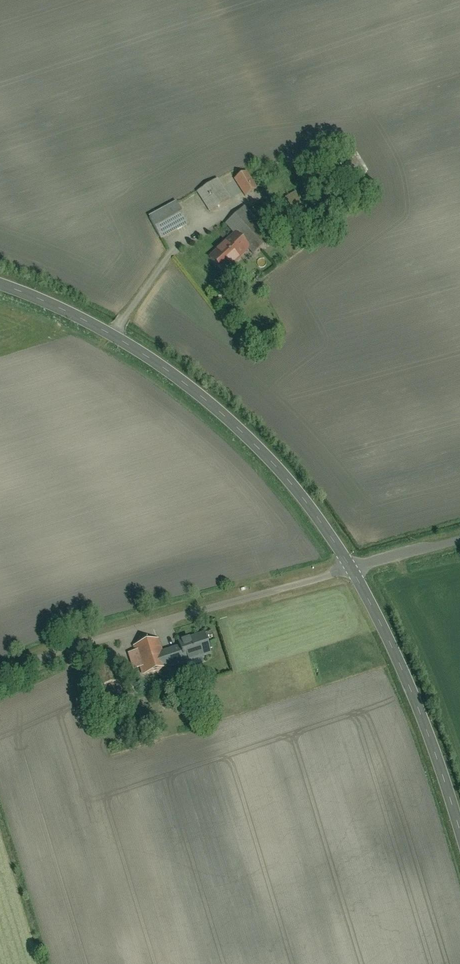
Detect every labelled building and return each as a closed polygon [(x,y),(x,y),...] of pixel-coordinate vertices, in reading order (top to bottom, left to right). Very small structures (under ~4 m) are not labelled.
[(242,198),(258,188),(246,171),(231,181),(242,198)] [(197,197),(209,214),(231,199),(219,182),(197,197)] [(179,202),(156,217),(166,234),(190,220),(179,202)] [(237,230),(212,255),(222,266),(248,240),(254,246),(269,231),(244,207),(229,222),(237,230)] [(144,676),(210,655),(204,635),(178,644),(180,650),(162,656),(158,641),(135,648),(144,676)] [(107,682),(121,678),(114,654),(100,658),(107,682)]
